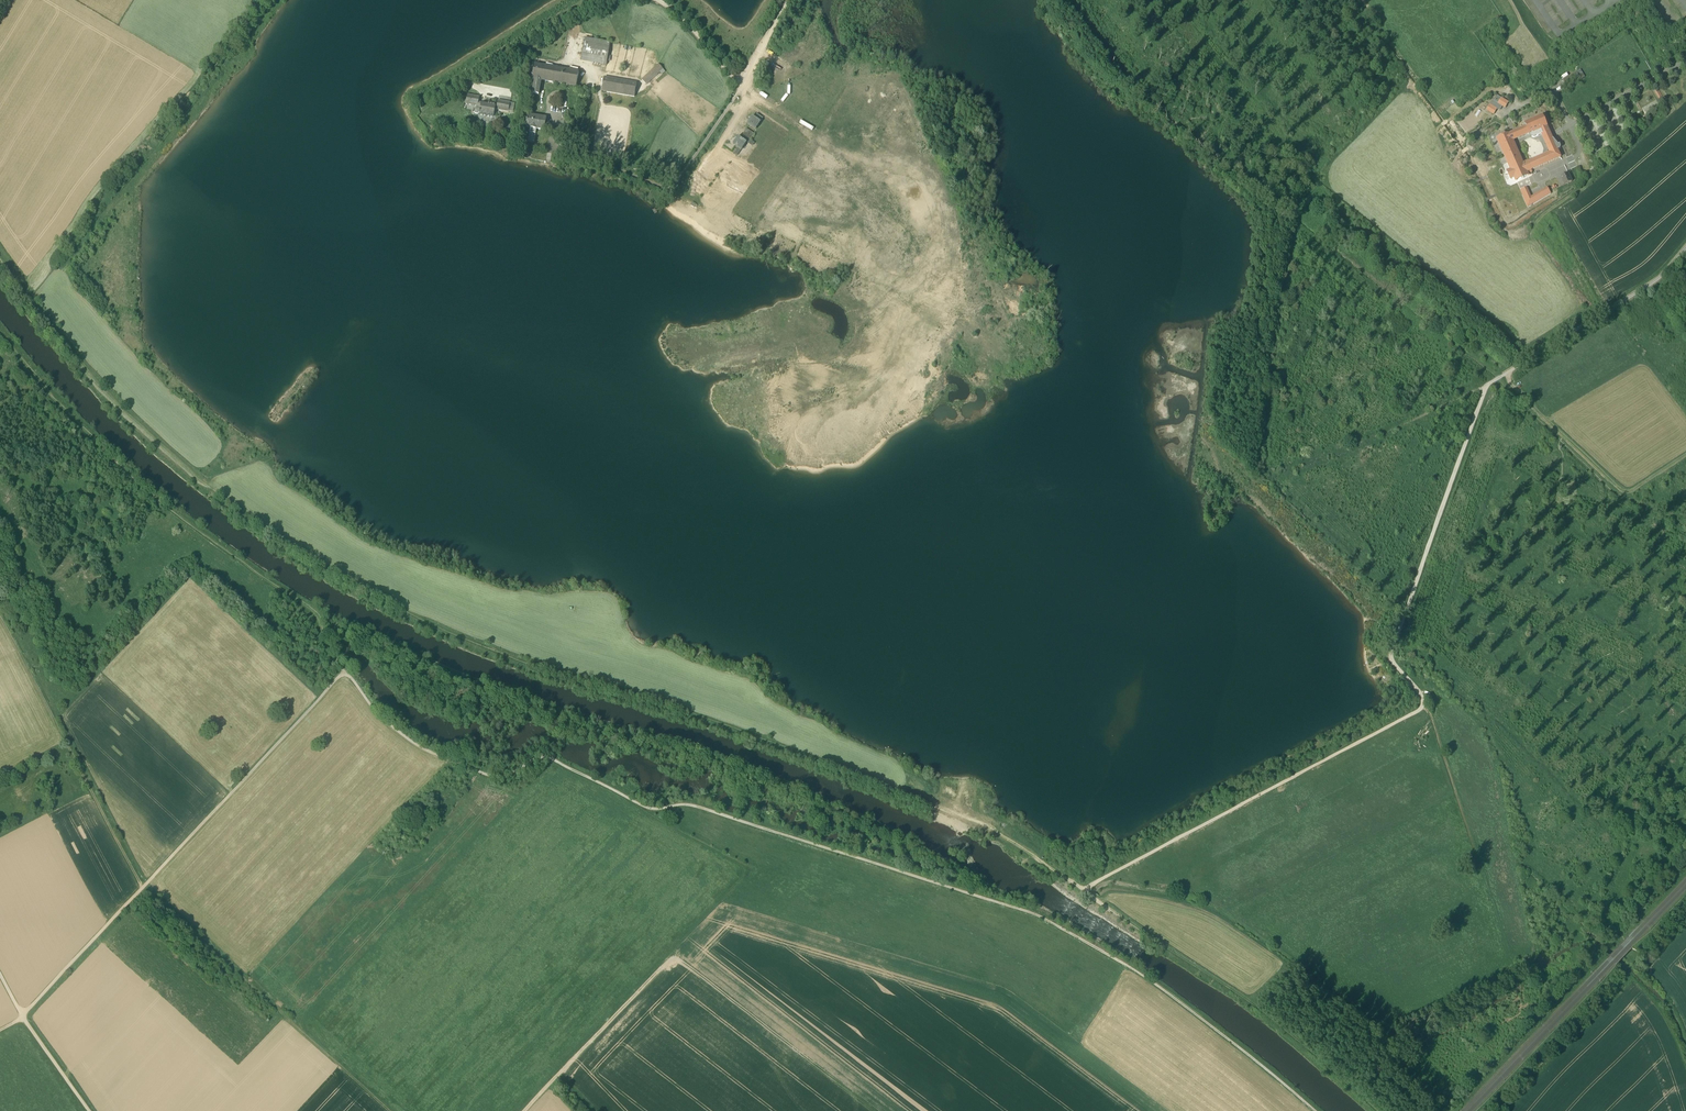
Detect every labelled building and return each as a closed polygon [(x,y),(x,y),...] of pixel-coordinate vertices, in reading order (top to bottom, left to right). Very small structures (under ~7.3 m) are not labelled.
[(610,43),(585,38),(582,57),(607,61),(610,43)] [(555,69),(535,65),(532,79),(535,79),(541,80),(553,82),(553,84),(555,84),(555,83),(566,85),(566,86),(568,86),(568,85),(576,86),(579,73),(571,72),(571,70),(568,70),(568,71),(558,69),(558,68),(556,67),(555,69)] [(642,79),(647,84),(663,70),(658,65),(642,79)] [(1580,70),(1563,80),(1565,83),(1567,86),(1568,87),(1574,83),(1574,82),(1575,81),(1576,83),(1585,78),(1580,70)] [(637,83),(604,77),(602,91),(635,97),(637,83)] [(541,80),(535,79),(532,93),(539,94),(541,80)] [(496,105),(482,103),(479,103),(480,97),(468,95),(466,104),(481,107),(481,109),(477,109),(475,110),(474,112),(475,114),(478,114),(479,113),(480,113),(480,114),(481,116),(492,118),(494,116),(495,109),(497,110),(497,106),(496,106),(496,105)] [(1504,99),(1498,96),(1494,101),(1499,104),(1500,105),(1504,99)] [(1508,102),(1504,99),(1500,105),(1503,106),(1505,108),(1508,102)] [(1499,104),(1494,101),(1493,100),(1487,110),(1489,112),(1492,106),(1496,109),(1499,104)] [(510,103),(498,101),(497,106),(497,110),(508,112),(510,103)] [(1496,109),(1492,106),(1489,112),(1494,114),(1497,109),(1496,109)] [(546,118),(529,115),(527,127),(531,128),(536,129),(537,129),(541,130),(541,129),(544,130),(546,118)] [(754,118),(752,117),(747,124),(755,130),(760,122),(754,118)] [(1543,117),(1525,124),(1527,127),(1530,133),(1542,128),(1547,126),(1543,117)] [(1552,137),(1547,126),(1542,128),(1544,133),(1547,140),(1552,137)] [(1527,127),(1509,134),(1512,140),(1530,133),(1527,127)] [(1542,128),(1532,133),(1533,135),(1532,137),(1534,137),(1544,133),(1542,128)] [(747,129),(742,135),(751,141),(755,135),(747,129)] [(1509,134),(1497,139),(1508,163),(1520,157),(1512,140),(1509,134)] [(733,144),(741,150),(746,143),(738,137),(733,144)] [(1550,153),(1529,162),(1532,170),(1561,157),(1558,150),(1553,139),(1552,137),(1547,140),(1551,149),(1552,152),(1550,153)] [(1520,157),(1508,163),(1511,170),(1509,173),(1511,177),(1514,178),(1517,176),(1519,180),(1526,177),(1524,173),(1527,172),(1532,170),(1529,162),(1523,165),(1520,157)] [(1572,181),(1568,173),(1560,177),(1560,178),(1564,185),(1572,181)] [(1551,194),(1548,188),(1531,198),(1526,188),(1520,190),(1528,207),(1551,194)]
